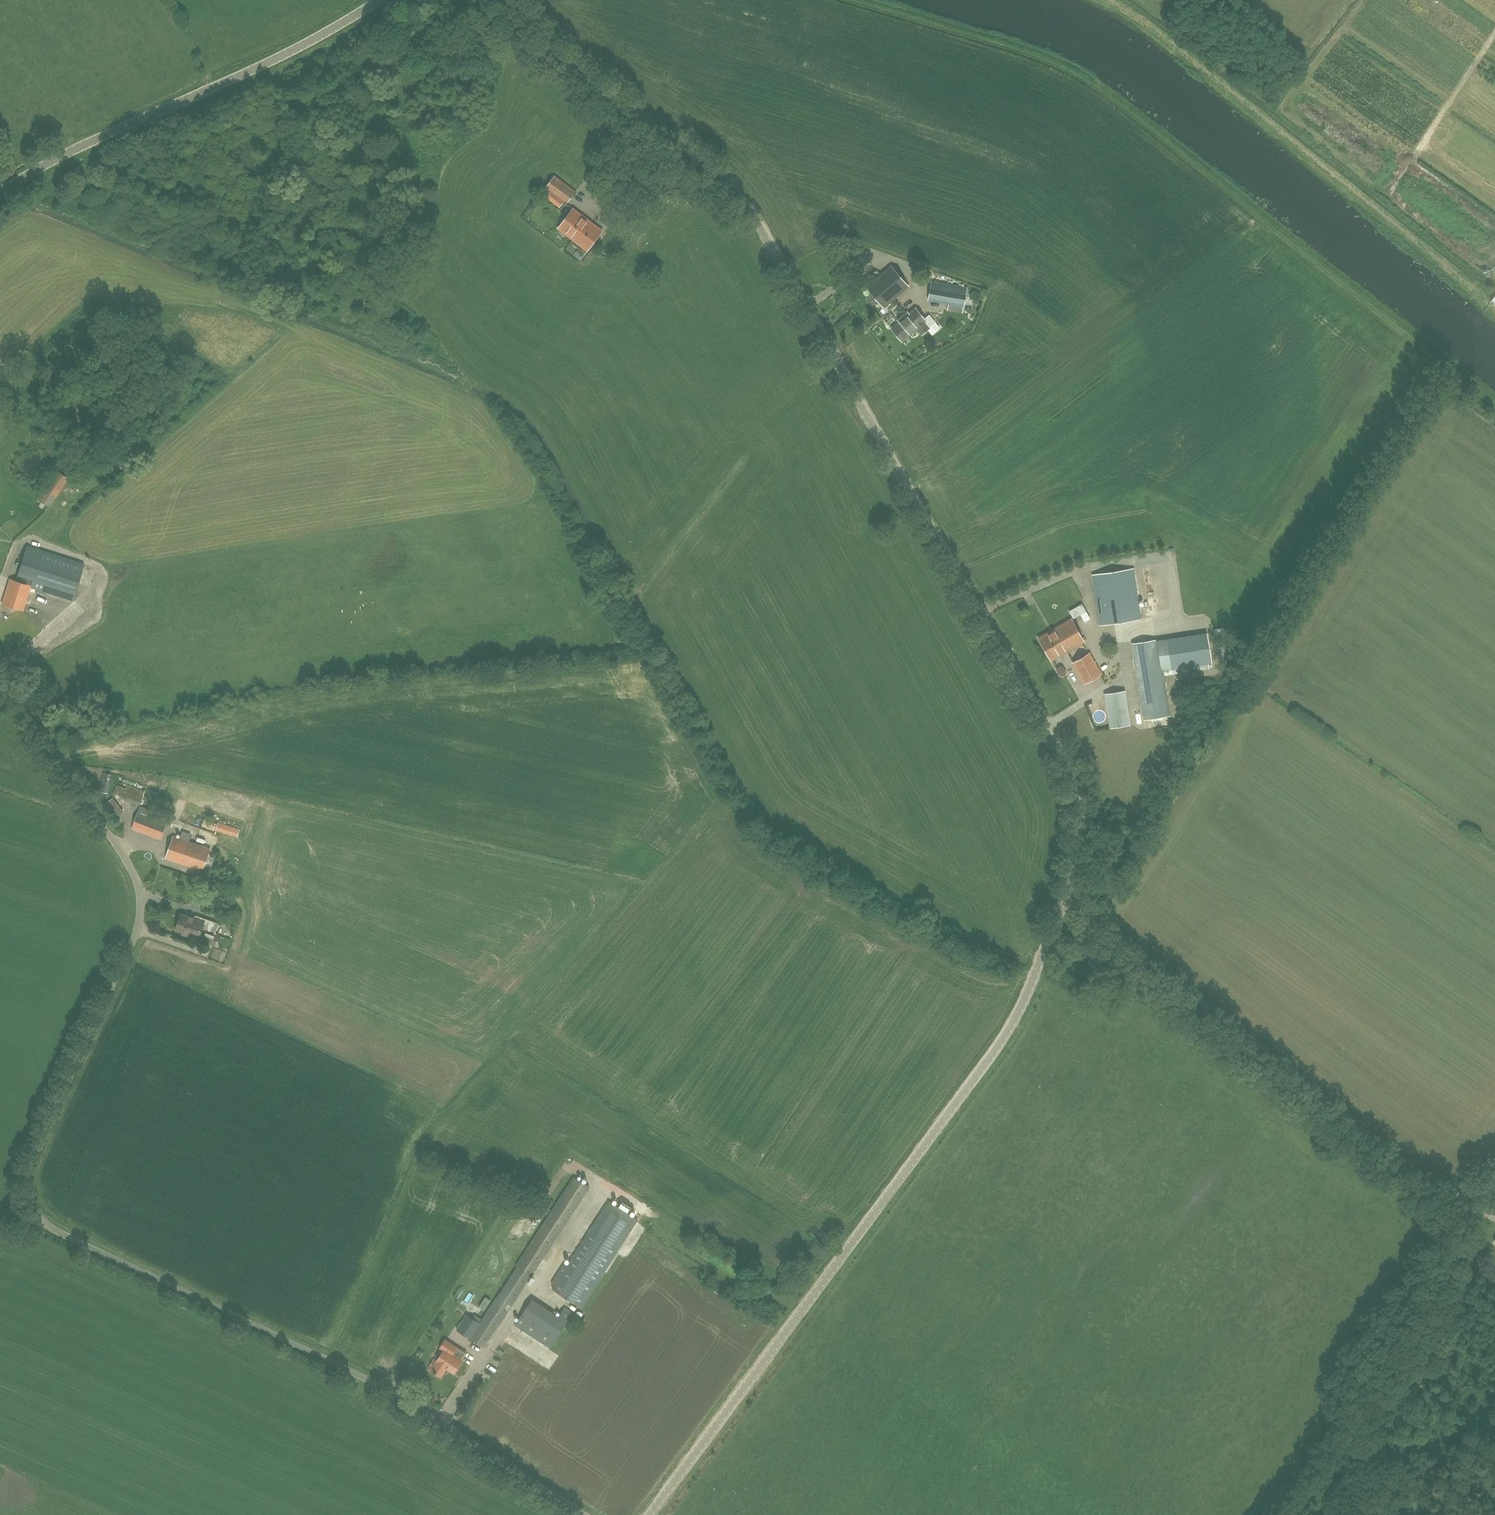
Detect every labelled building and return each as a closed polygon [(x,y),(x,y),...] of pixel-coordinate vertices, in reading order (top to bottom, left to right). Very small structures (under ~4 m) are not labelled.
[(554,176),(541,193),(559,207),(563,201),(567,204),(575,192),(554,176)] [(564,217),(561,222),(561,224),(559,228),(588,250),(602,231),(573,209),(567,217),(564,217)] [(867,287),(878,300),(884,307),(890,302),(908,286),(892,266),(867,287)] [(967,287),(931,281),(928,301),(963,307),(967,287)] [(917,328),(922,334),(935,322),(929,315),(924,319),(915,308),(907,316),(917,328)] [(917,328),(907,316),(906,314),(900,319),(901,320),(892,329),(902,341),(917,328)] [(60,465),(36,499),(53,510),(76,476),(60,465)] [(72,601),(84,564),(26,546),(14,580),(10,579),(2,603),(22,611),(30,587),(72,601)] [(1133,568),(1093,574),(1101,625),(1141,618),(1133,568)] [(1069,610),(1073,617),(1086,611),(1082,603),(1069,610)] [(1039,638),(1052,659),(1084,641),(1071,619),(1039,638)] [(1147,719),(1167,716),(1171,715),(1164,670),(1171,669),(1172,674),(1212,668),(1206,632),(1156,640),(1161,671),(1156,639),(1136,642),(1147,719)] [(1089,653),(1073,662),(1085,683),(1101,673),(1089,653)] [(1104,694),(1110,728),(1130,725),(1125,690),(1104,694)] [(107,792),(111,773),(103,771),(99,791),(107,792)] [(113,798),(103,805),(114,819),(124,811),(113,798)] [(167,823),(138,812),(132,829),(161,840),(167,823)] [(218,822),(215,830),(237,837),(240,829),(218,822)] [(166,858),(202,870),(210,848),(173,836),(166,858)] [(189,933),(189,935),(215,944),(218,935),(215,933),(218,923),(196,916),(195,916),(194,918),(181,914),(176,929),(189,933)] [(573,1176),(480,1323),(467,1314),(457,1330),(484,1347),(588,1186),(573,1176)] [(608,1200),(552,1288),(582,1307),(638,1219),(608,1200)] [(515,1325),(550,1347),(572,1312),(565,1307),(559,1317),(532,1299),(515,1325)] [(445,1340),(440,1347),(444,1350),(437,1360),(435,1359),(429,1367),(442,1376),(447,1368),(455,1373),(462,1361),(452,1355),(456,1348),(445,1340)]
